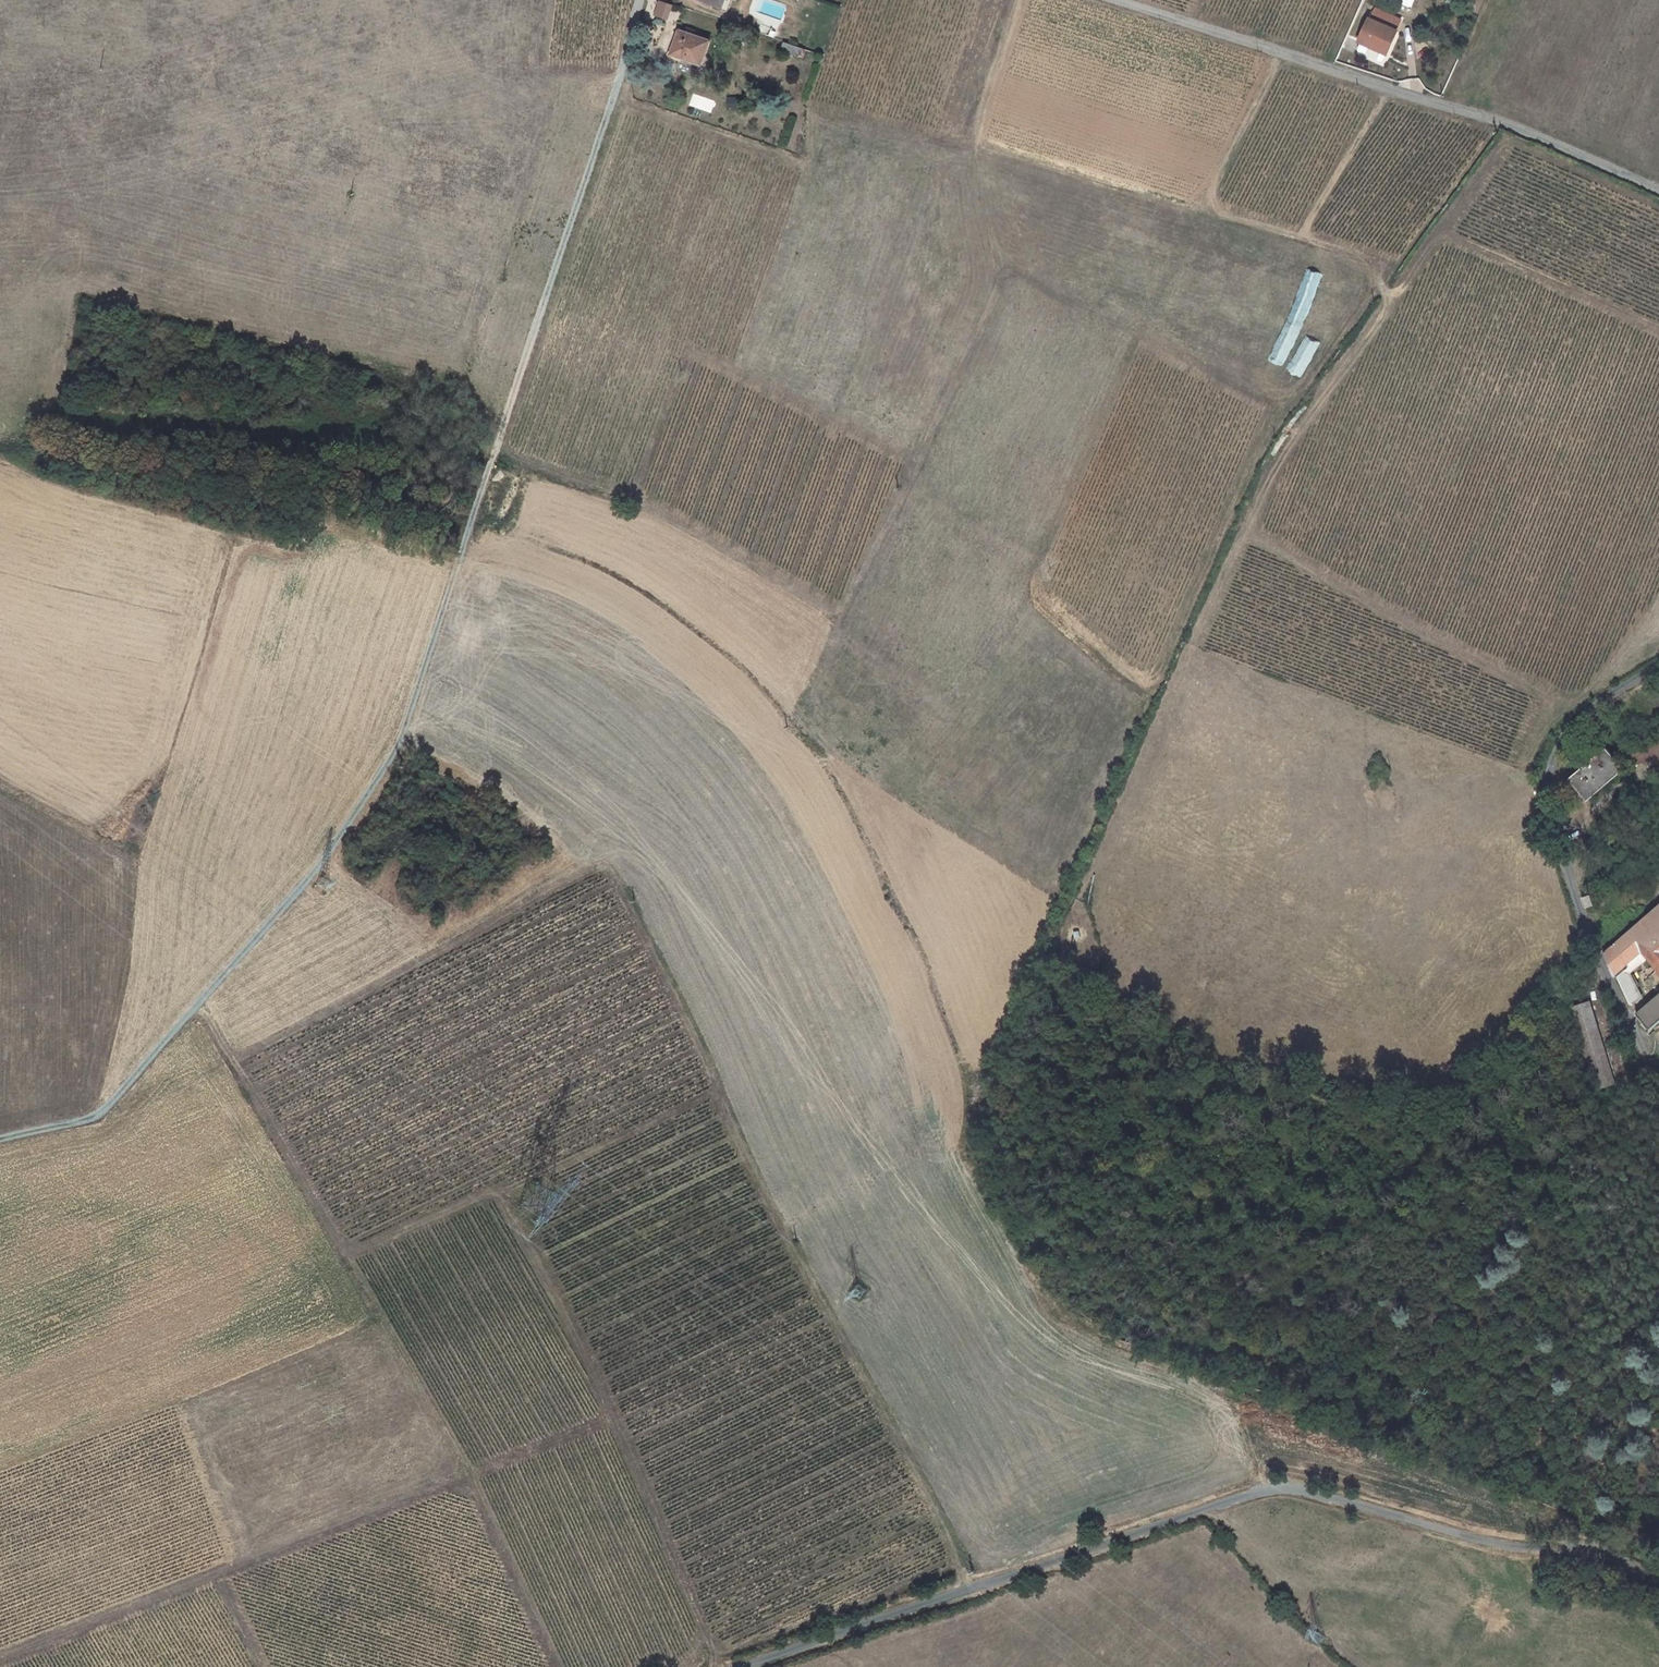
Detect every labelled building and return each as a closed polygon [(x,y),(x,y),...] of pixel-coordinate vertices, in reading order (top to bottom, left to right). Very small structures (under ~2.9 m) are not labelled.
[(726,9),(729,0),(699,0),(726,9)] [(1398,38),(1396,37),(1400,26),(1393,23),(1377,17),(1374,27),(1371,26),(1360,49),(1362,50),(1387,61),(1388,61),(1398,38)] [(683,36),(674,61),(705,71),(713,46),(683,36)] [(786,46),(783,55),(803,62),(806,52),(786,46)] [(1387,61),(1362,50),(1359,57),(1360,60),(1381,69),(1384,68),(1387,61)] [(1636,770),(1658,765),(1658,746),(1632,753),(1636,770)] [(1608,754),(1571,785),(1588,806),(1626,776),(1608,754)] [(1593,905),(1590,894),(1581,897),(1585,908),(1593,905)] [(1605,963),(1633,1013),(1644,1007),(1626,974),(1639,963),(1654,981),(1658,978),(1658,915),(1605,963)] [(1640,1023),(1653,1041),(1658,1036),(1658,1006),(1640,1023)] [(1572,1015),(1597,1097),(1616,1092),(1590,1008),(1572,1015)]
